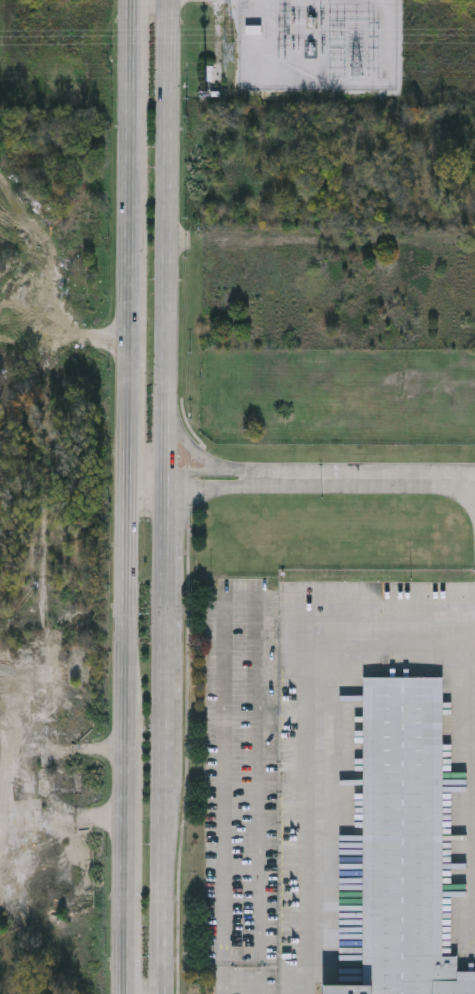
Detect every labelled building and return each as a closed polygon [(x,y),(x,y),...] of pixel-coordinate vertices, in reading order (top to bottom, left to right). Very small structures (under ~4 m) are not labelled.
[(248,36),(262,36),(262,28),(248,28),(248,36)] [(461,971),(474,971),(474,993),(332,993),(332,985),(366,985),(367,676),(447,676),(446,956),(461,956),(461,971)]
